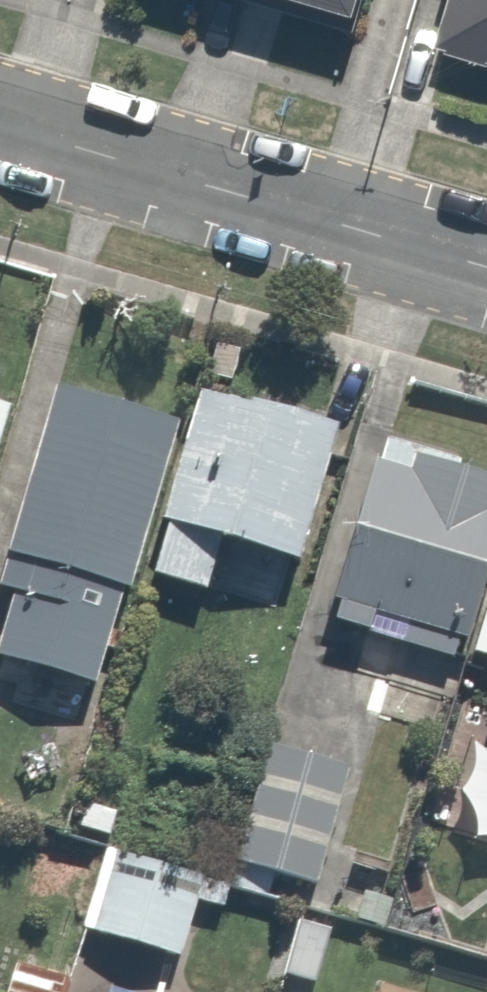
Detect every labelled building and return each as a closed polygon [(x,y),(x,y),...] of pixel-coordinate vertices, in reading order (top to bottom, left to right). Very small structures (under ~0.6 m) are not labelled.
[(371,31),(381,0),(273,0),(371,31)] [(447,51),(486,64),(486,0),(464,0),(447,51)] [(195,428),(67,388),(1,597),(22,603),(4,662),(111,696),(149,575),(195,428)] [(149,575),(213,595),(225,558),(315,586),(360,441),(206,393),(195,428),(149,575)] [(11,409),(0,407),(0,463),(11,409)] [(486,663),(486,480),(388,448),(333,610),(486,663)] [(395,663),(299,641),(248,862),(345,884),(395,663)] [(466,828),(486,835),(486,765),(466,828)] [(213,889),(117,855),(88,938),(184,972),(213,889)] [(33,965),(24,991),(81,991),(84,983),(33,965)]
